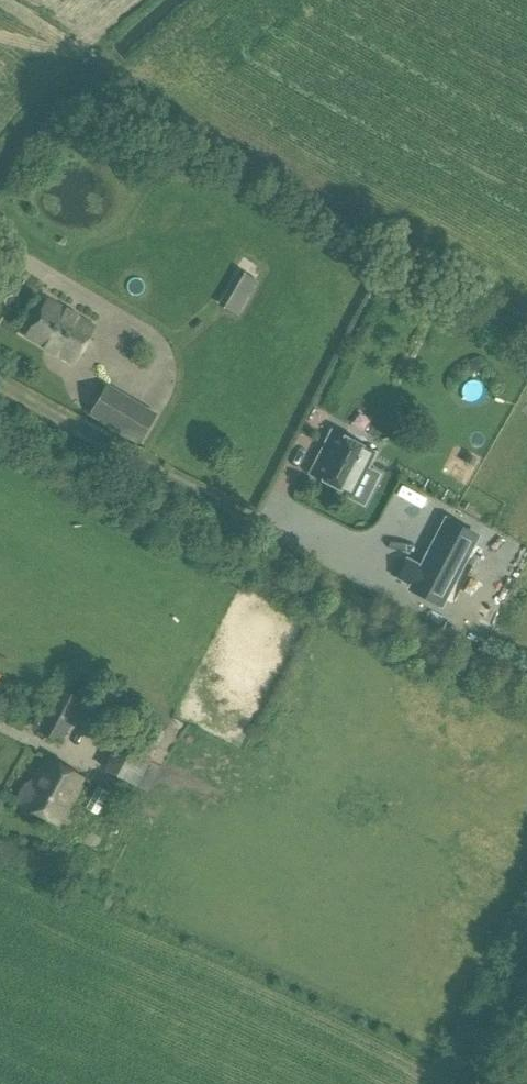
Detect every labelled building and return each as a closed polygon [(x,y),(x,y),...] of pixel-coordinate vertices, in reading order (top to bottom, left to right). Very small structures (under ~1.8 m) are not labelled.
[(244,273),(224,306),(238,315),(258,281),(244,273)] [(48,299),(26,335),(74,364),(95,327),(48,299)] [(102,421),(139,443),(145,432),(108,410),(102,421)] [(329,445),(314,475),(349,493),(362,468),(365,470),(374,452),(333,430),(326,443),(329,445)] [(477,537),(445,520),(421,567),(410,561),(401,578),(412,584),(410,587),(442,604),(477,537)] [(59,690),(37,732),(59,743),(75,713),(83,717),(88,706),(59,690)] [(122,731),(102,770),(134,788),(163,732),(135,717),(127,734),(122,731)] [(47,763),(26,803),(61,821),(81,781),(47,763)] [(89,788),(79,811),(89,816),(99,792),(89,788)]
